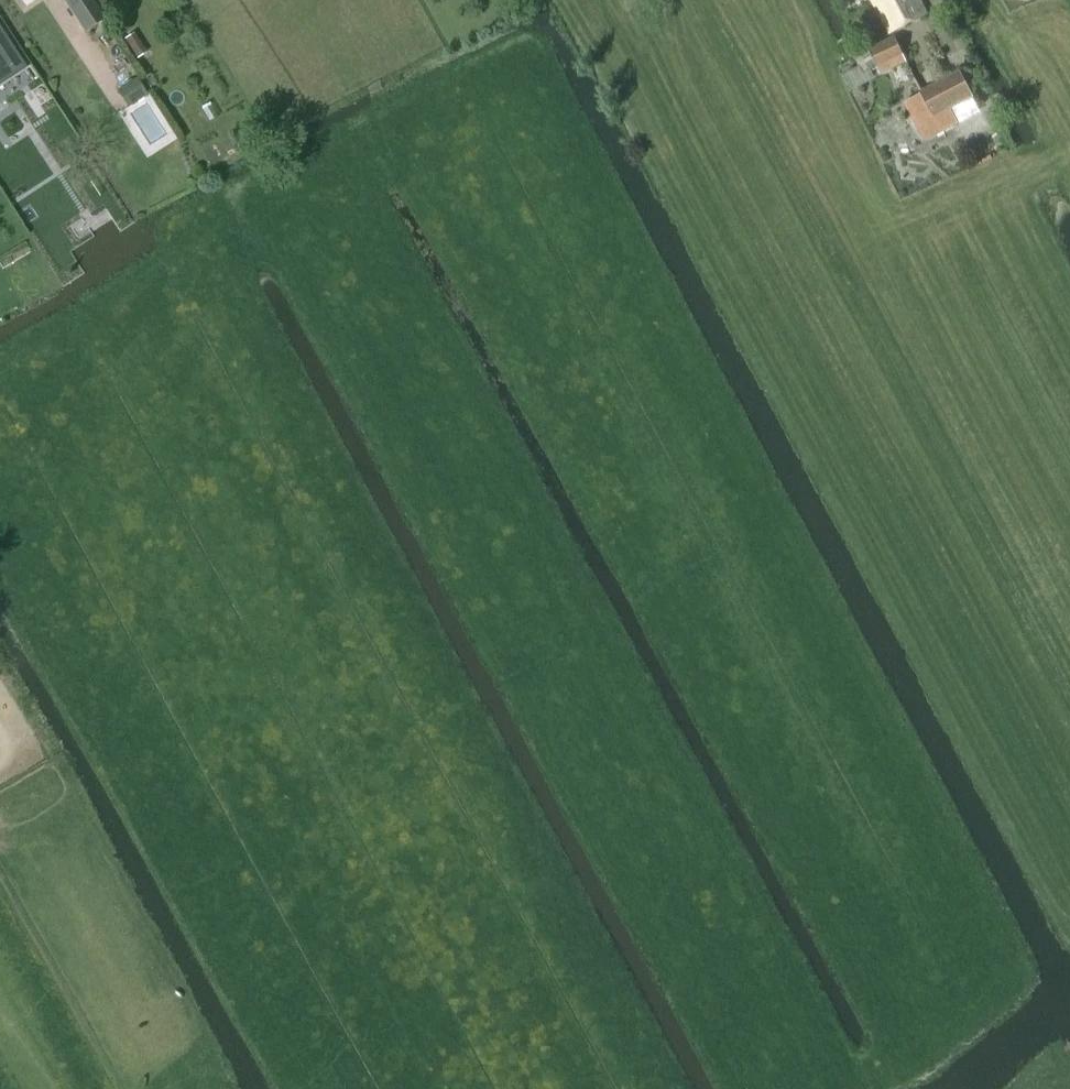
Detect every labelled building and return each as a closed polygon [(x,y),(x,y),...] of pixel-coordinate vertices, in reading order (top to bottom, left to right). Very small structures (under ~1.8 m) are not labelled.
[(102,19),(90,0),(63,0),(83,31),(102,19)] [(871,0),(888,33),(902,26),(905,32),(913,28),(910,22),(926,14),(919,0),(872,0),(871,0)] [(3,71),(7,78),(23,67),(24,68),(25,67),(0,28),(0,73),(3,71)] [(133,33),(124,39),(137,58),(146,52),(133,33)] [(893,36),(876,44),(885,63),(877,67),(880,72),(895,65),(892,60),(903,55),(893,36)] [(858,44),(850,48),(861,70),(864,69),(866,72),(877,67),(885,63),(876,44),(861,52),(858,44)] [(923,113),(912,119),(924,142),(960,124),(952,109),(974,97),(960,70),(919,91),(920,93),(915,96),(923,113)]
